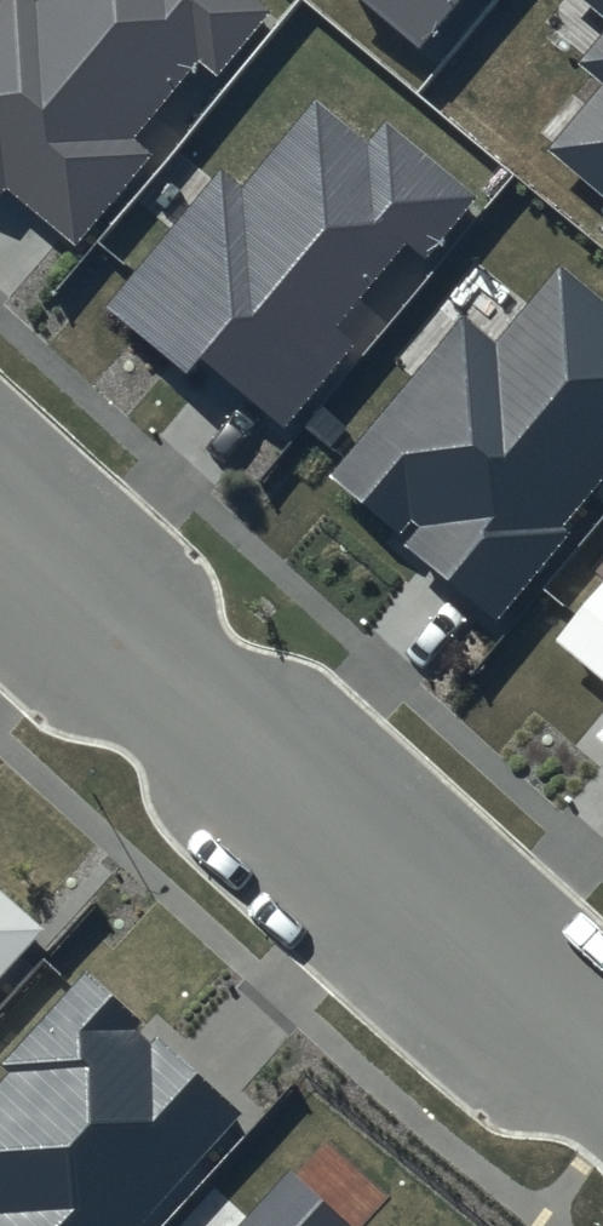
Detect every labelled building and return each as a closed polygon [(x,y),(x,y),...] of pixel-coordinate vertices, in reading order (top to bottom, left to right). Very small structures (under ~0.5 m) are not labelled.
[(262,0),(42,0),(38,5),(32,0),(5,0),(0,6),(0,194),(5,188),(75,245),(149,154),(130,138),(195,59),(218,78),(274,9),(262,0)] [(420,45),(457,0),(365,0),(420,45)] [(602,17),(602,0),(583,0),(602,17)] [(579,64),(602,85),(602,36),(579,64)] [(552,147),(602,191),(602,88),(552,147)] [(480,196),(386,120),(367,142),(314,99),(245,184),(223,165),(109,305),(187,368),(202,350),(290,421),(353,344),(333,328),(401,244),(425,264),(480,196)] [(562,268),(498,346),(465,318),(333,477),(399,532),(410,518),(418,525),(402,544),(497,622),(572,532),(561,523),(602,472),(602,302),(562,268)] [(552,641),(602,684),(602,579),(552,641)] [(0,896),(0,973),(38,930),(0,896)] [(86,970),(0,1065),(11,1074),(0,1087),(0,1225),(140,1225),(244,1112),(86,970)] [(288,1166),(234,1225),(356,1225),(288,1166)]
